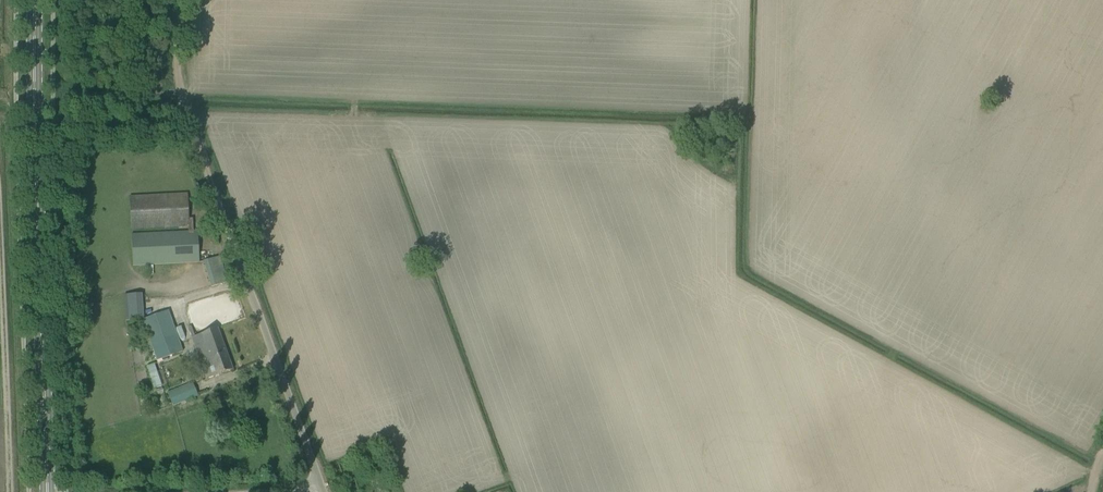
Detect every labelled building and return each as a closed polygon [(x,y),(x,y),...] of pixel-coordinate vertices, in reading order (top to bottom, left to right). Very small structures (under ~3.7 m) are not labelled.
[(188,219),(187,194),(176,195),(130,197),(129,197),(131,230),(189,227),(188,219)] [(131,234),(133,266),(199,262),(197,231),(193,231),(192,218),(188,219),(189,227),(189,231),(131,234)] [(227,282),(219,256),(203,261),(211,287),(227,282)] [(141,320),(156,361),(183,351),(169,310),(141,320)] [(226,353),(217,328),(192,338),(200,362),(202,362),(226,353)] [(232,370),(226,353),(202,362),(200,362),(206,379),(232,370)] [(157,372),(154,364),(146,367),(148,374),(157,372)] [(162,387),(157,372),(148,374),(154,389),(162,387)] [(198,396),(193,383),(167,392),(173,406),(198,396)]
